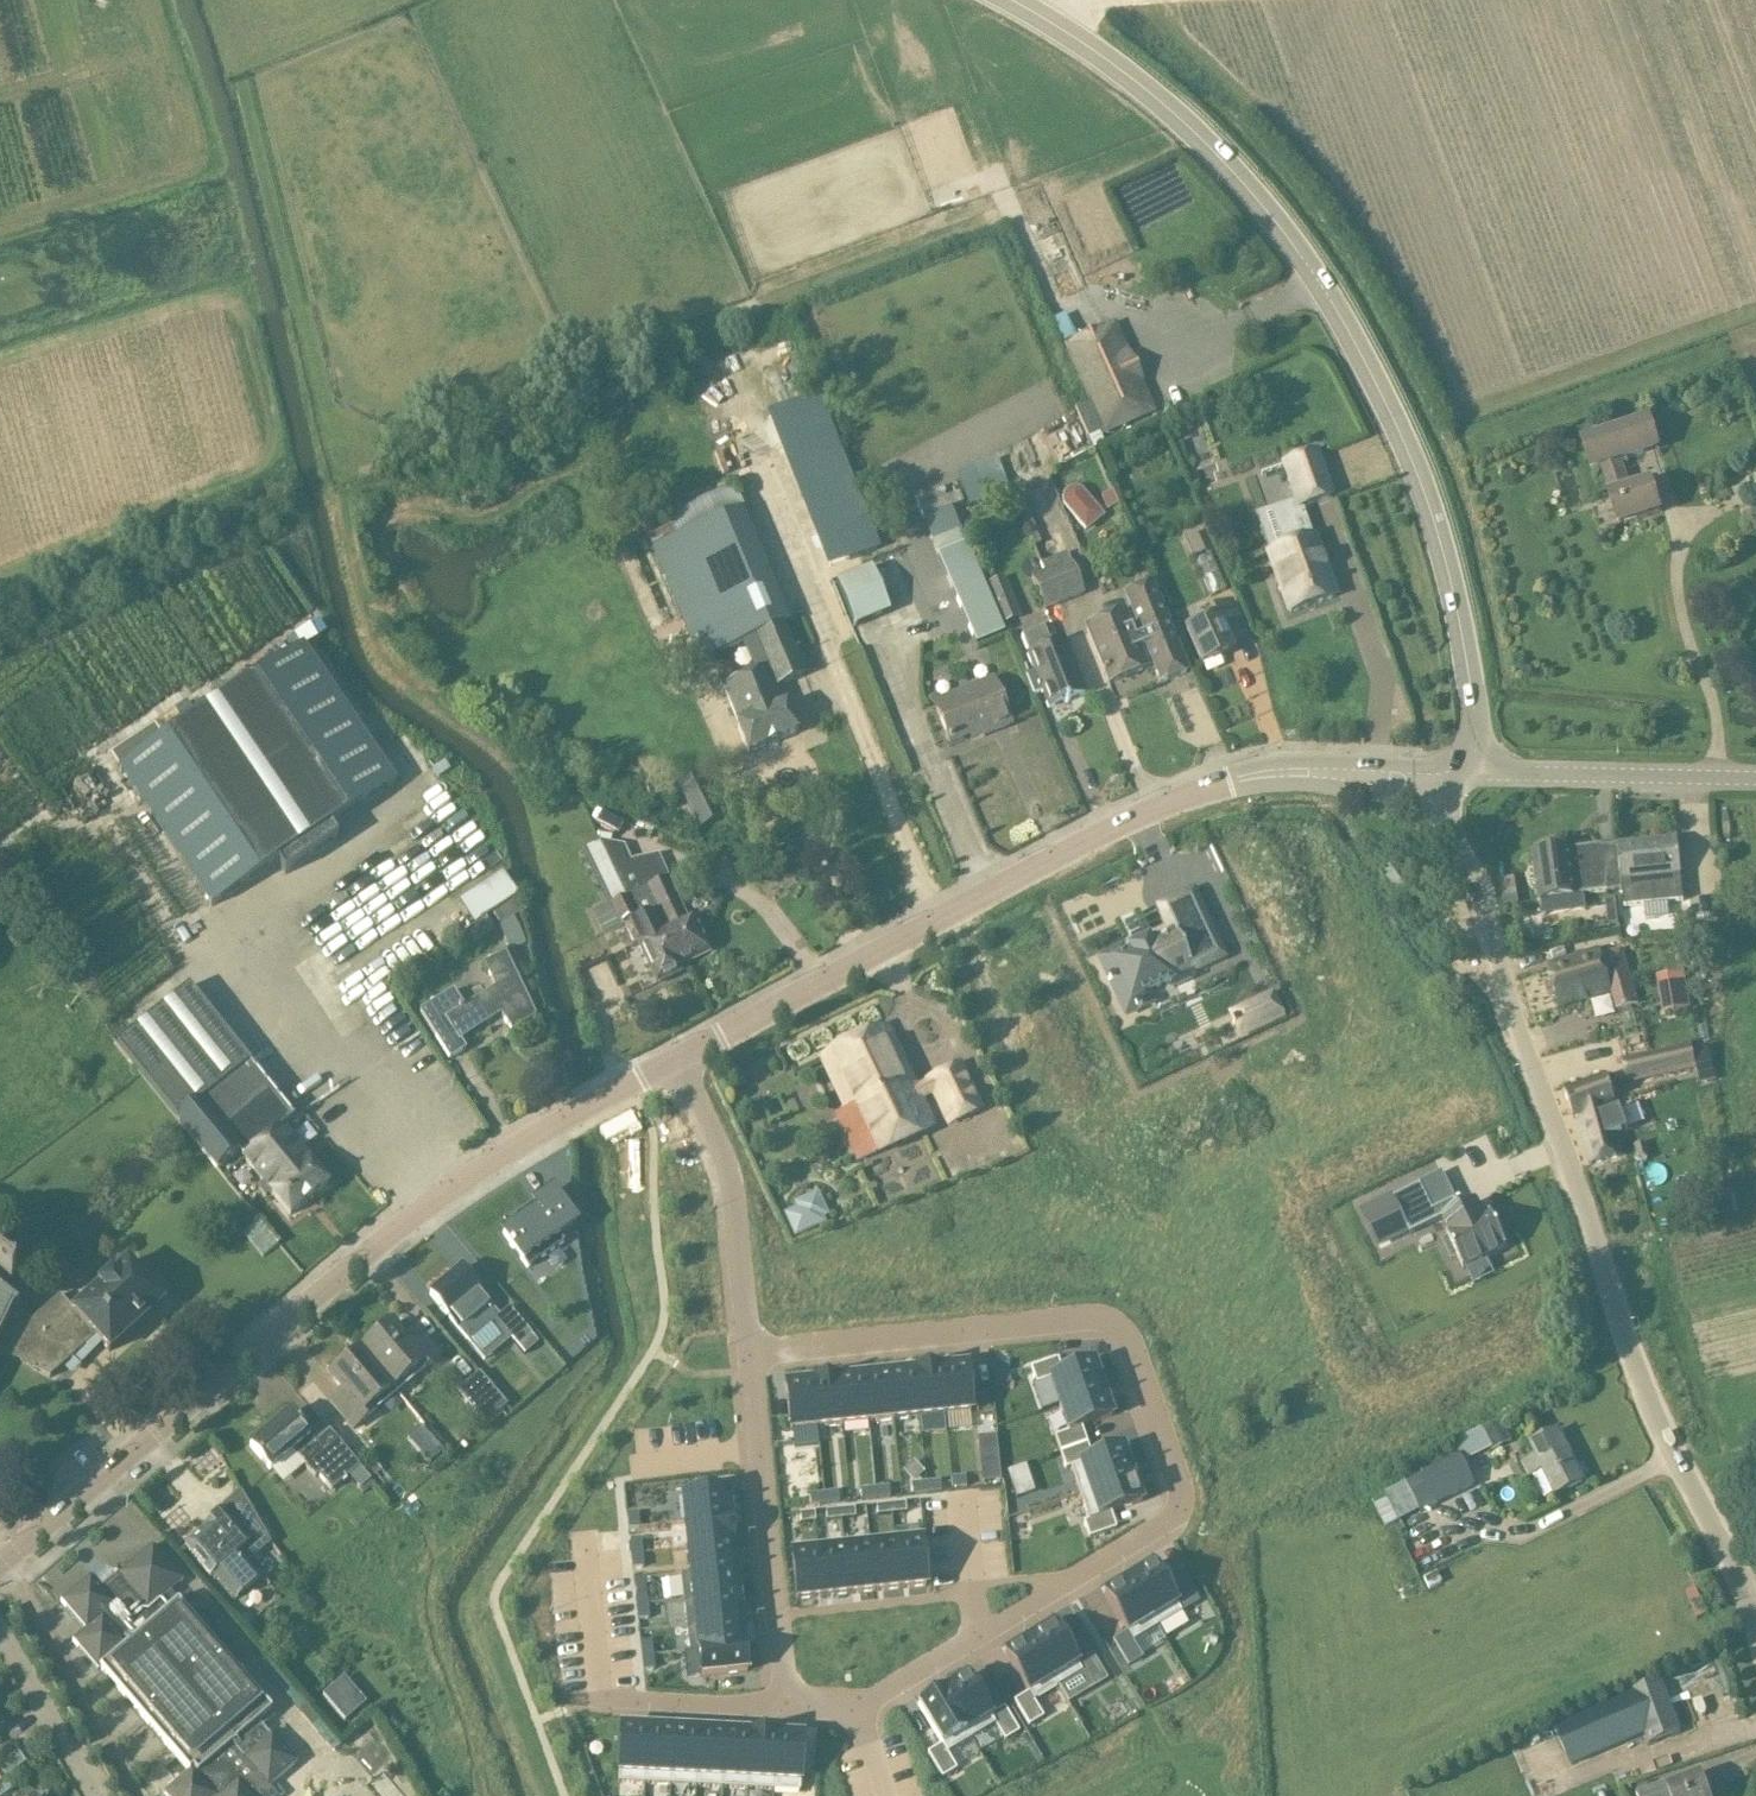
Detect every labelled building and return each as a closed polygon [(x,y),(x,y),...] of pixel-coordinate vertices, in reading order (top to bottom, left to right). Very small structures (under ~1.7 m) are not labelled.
[(1075,407),(1088,438),(1104,431),(1105,433),(1153,411),(1139,381),(1142,380),(1130,354),(1128,355),(1114,325),(1104,329),(1103,327),(1075,340),(1076,342),(1066,346),(1090,401),(1075,407)] [(819,396),(767,416),(828,569),(880,549),(819,396)] [(1608,496),(1618,527),(1661,513),(1651,482),(1631,489),(1622,461),(1659,449),(1650,419),(1581,441),(1591,471),(1600,468),(1609,496),(1608,496)] [(1287,546),(1269,552),(1290,613),(1335,597),(1313,537),(1312,537),(1302,507),(1331,497),(1315,453),(1284,464),(1297,500),(1273,508),(1287,546)] [(913,495),(934,547),(963,536),(949,501),(1003,480),(995,462),(913,495)] [(700,662),(722,653),(735,684),(723,689),(737,725),(749,753),(797,733),(779,688),(805,677),(785,627),(791,625),(744,512),(746,511),(736,487),(667,515),(672,526),(648,536),(697,657),(700,662)] [(1064,505),(1069,511),(1085,498),(1080,491),(1075,490),(1069,490),(1065,494),(1063,500),(1064,505)] [(1118,505),(1112,492),(1101,497),(1107,510),(1118,505)] [(935,551),(940,563),(974,642),(1002,630),(964,539),(935,551)] [(1209,555),(1196,560),(1211,597),(1224,591),(1209,555)] [(1070,561),(1046,571),(1060,603),(1083,594),(1070,561)] [(868,565),(832,581),(852,626),(888,611),(868,565)] [(1044,610),(1060,603),(1046,571),(1031,577),(1044,610)] [(1154,667),(1161,684),(1187,673),(1152,586),(1126,597),(1131,611),(1086,630),(1109,685),(1154,667)] [(1212,612),(1214,618),(1186,630),(1202,666),(1231,653),(1227,642),(1244,634),(1231,603),(1212,612)] [(1014,604),(998,610),(1004,623),(1019,617),(1014,604)] [(1028,655),(1049,708),(1084,694),(1063,641),(1028,655)] [(313,649),(131,771),(223,908),(405,786),(313,649)] [(968,736),(970,741),(1010,724),(992,680),(934,704),(950,743),(968,736)] [(1016,684),(1007,693),(1017,703),(1026,693),(1016,684)] [(700,777),(678,787),(698,830),(721,819),(700,777)] [(1683,902),(1682,877),(1678,839),(1602,847),(1601,845),(1532,854),(1539,901),(1540,901),(1542,916),(1584,910),(1582,895),(1608,892),(1623,889),(1624,908),(1683,902)] [(637,893),(616,843),(599,840),(625,896),(606,905),(600,892),(585,899),(603,936),(630,923),(639,942),(637,942),(657,985),(681,973),(678,966),(686,963),(661,909),(647,915),(637,893)] [(624,844),(616,843),(637,893),(647,915),(661,909),(686,963),(708,952),(692,917),(689,919),(658,854),(635,858),(631,860),(624,844)] [(479,893),(493,913),(518,896),(505,876),(479,893)] [(1098,959),(1125,1016),(1151,1004),(1146,993),(1171,981),(1174,987),(1196,977),(1193,970),(1222,956),(1192,892),(1160,907),(1173,934),(1154,943),(1153,941),(1149,943),(1147,941),(1130,949),(1131,952),(1125,954),(1122,948),(1098,959)] [(518,896),(493,913),(498,921),(497,922),(510,950),(526,942),(513,916),(527,910),(518,896)] [(1503,899),(1505,907),(1519,904),(1517,897),(1503,899)] [(1615,900),(1606,901),(1609,924),(1618,923),(1615,900)] [(1678,946),(1678,947),(1678,962),(1689,961),(1688,946),(1688,945),(1678,946)] [(1548,966),(1560,1007),(1611,992),(1599,951),(1548,966)] [(467,1050),(461,1042),(501,1017),(512,1034),(536,1019),(506,954),(483,965),(494,988),(464,1007),(454,991),(420,1012),(450,1061),(467,1050)] [(1664,1012),(1690,1007),(1685,979),(1659,983),(1664,1012)] [(189,986),(117,1043),(136,1068),(142,1075),(161,1098),(176,1118),(217,1169),(238,1152),(244,1160),(282,1130),(296,1119),(189,986)] [(1272,996),(1232,1015),(1235,1020),(1232,1021),(1234,1026),(1237,1024),(1241,1034),(1281,1015),(1272,996)] [(1620,1009),(1624,1030),(1635,1028),(1631,1007),(1620,1009)] [(846,1110),(836,1114),(858,1161),(931,1126),(931,1125),(922,1129),(909,1103),(933,1091),(949,1124),(979,1110),(958,1066),(928,1081),(929,1083),(914,1090),(901,1086),(895,1072),(904,1068),(885,1030),(823,1059),(846,1110)] [(1691,1046),(1647,1056),(1651,1078),(1696,1067),(1691,1046)] [(1607,1079),(1565,1093),(1564,1093),(1574,1121),(1575,1121),(1590,1164),(1623,1156),(1611,1108),(1617,1106),(1607,1079)] [(282,1130),(244,1160),(290,1217),(328,1187),(282,1130)] [(1645,1143),(1635,1145),(1639,1159),(1648,1157),(1645,1143)] [(564,1244),(560,1237),(577,1225),(553,1190),(533,1203),(537,1209),(502,1234),(527,1270),(564,1244)] [(785,1214),(795,1236),(824,1223),(822,1218),(827,1215),(817,1193),(795,1203),(797,1209),(785,1214)] [(1465,1270),(1508,1248),(1492,1214),(1486,1217),(1479,1202),(1444,1218),(1452,1234),(1448,1235),(1465,1270)] [(263,1253),(277,1241),(259,1220),(245,1231),(263,1253)] [(127,1264),(74,1312),(73,1313),(96,1338),(109,1353),(163,1304),(127,1264)] [(490,1305),(460,1270),(454,1275),(451,1272),(428,1291),(431,1295),(428,1297),(465,1340),(487,1321),(496,1332),(501,1328),(517,1347),(531,1335),(509,1309),(499,1317),(489,1306),(490,1305)] [(74,1312),(59,1296),(31,1321),(0,1296),(0,1354),(50,1379),(96,1338),(73,1313),(74,1312)] [(393,1325),(362,1351),(395,1390),(414,1374),(415,1376),(440,1356),(418,1330),(406,1340),(393,1325)] [(375,1407),(395,1390),(362,1351),(330,1379),(343,1394),(330,1404),(352,1430),(377,1409),(375,1407)] [(1062,1357),(1035,1366),(1040,1382),(1051,1379),(1060,1405),(1107,1389),(1097,1361),(1067,1371),(1062,1357)] [(969,1367),(940,1370),(945,1419),(974,1416),(969,1367)] [(940,1370),(914,1372),(920,1422),(945,1419),(940,1370)] [(914,1372),(889,1375),(894,1424),(920,1422),(914,1372)] [(506,1406),(479,1374),(458,1392),(485,1424),(506,1406)] [(889,1375),(863,1378),(868,1427),(894,1424),(889,1375)] [(863,1378),(838,1380),(843,1430),(868,1427),(863,1378)] [(838,1380),(812,1383),(817,1432),(843,1430),(838,1380)] [(812,1383),(784,1386),(789,1435),(817,1432),(812,1383)] [(1070,1432),(1059,1436),(1064,1452),(1091,1443),(1086,1428),(1117,1418),(1107,1389),(1060,1405),(1070,1432)] [(269,1471),(293,1451),(315,1478),(318,1475),(331,1491),(349,1476),(360,1490),(371,1481),(330,1432),(316,1443),(290,1412),(249,1447),(269,1471)] [(1456,1437),(1463,1457),(1508,1443),(1502,1423),(1456,1437)] [(1543,1471),(1555,1497),(1584,1482),(1559,1431),(1529,1445),(1535,1456),(1521,1463),(1529,1478),(1543,1471)] [(996,1437),(977,1439),(979,1455),(997,1453),(996,1437)] [(1091,1443),(1064,1452),(1070,1468),(1080,1464),(1090,1491),(1136,1475),(1127,1446),(1096,1457),(1091,1443)] [(437,1444),(423,1457),(429,1464),(444,1452),(437,1444)] [(1462,1456),(1407,1482),(1422,1514),(1477,1487),(1462,1456)] [(362,1469),(370,1479),(381,1471),(372,1461),(362,1469)] [(1025,1467),(1007,1472),(1016,1499),(1034,1493),(1025,1467)] [(1099,1518),(1088,1521),(1094,1537),(1120,1528),(1116,1514),(1146,1503),(1136,1475),(1090,1491),(1099,1518)] [(965,1477),(951,1479),(952,1488),(966,1487),(965,1477)] [(940,1482),(926,1483),(927,1493),(941,1491),(940,1482)] [(926,1483),(911,1485),(912,1494),(927,1493),(926,1483)] [(889,1487),(875,1489),(876,1498),(890,1497),(889,1487)] [(732,1489),(683,1494),(686,1523),(735,1518),(732,1489)] [(875,1489),(860,1490),(861,1500),(876,1498),(875,1489)] [(838,1492),(824,1494),(825,1504),(839,1502),(838,1492)] [(235,1598),(254,1582),(259,1578),(246,1562),(271,1541),(244,1494),(238,1494),(223,1507),(223,1512),(205,1526),(208,1529),(186,1548),(211,1578),(215,1575),(235,1598)] [(824,1494),(809,1495),(810,1505),(825,1504),(824,1494)] [(905,1501),(890,1502),(891,1512),(906,1510),(905,1501)] [(890,1502),(876,1504),(877,1513),(891,1512),(890,1502)] [(854,1506),(839,1508),(840,1517),(855,1516),(854,1506)] [(839,1508),(825,1509),(826,1519),(840,1517),(839,1508)] [(814,1510),(799,1512),(800,1522),(815,1520),(814,1510)] [(637,1513),(627,1514),(629,1529),(638,1528),(637,1513)] [(735,1518),(686,1523),(689,1548),(738,1543),(735,1518)] [(926,1538),(897,1541),(903,1590),(931,1587),(926,1538)] [(640,1539),(630,1540),(631,1554),(641,1553),(640,1539)] [(897,1541),(872,1544),(877,1593),(903,1590),(897,1541)] [(738,1543),(689,1548),(691,1574),(741,1569),(738,1543)] [(872,1544),(846,1547),(852,1596),(877,1593),(872,1544)] [(846,1547),(821,1549),(826,1599),(852,1596),(846,1547)] [(226,1634),(220,1626),(214,1619),(207,1613),(199,1607),(195,1605),(187,1596),(178,1604),(170,1595),(183,1584),(154,1548),(117,1578),(120,1583),(106,1595),(92,1579),(63,1605),(87,1633),(76,1643),(99,1672),(102,1670),(190,1771),(165,1793),(168,1795),(255,1795),(267,1785),(270,1788),(300,1762),(274,1733),(271,1736),(260,1723),(274,1710),(230,1659),(239,1651),(231,1642),(226,1634)] [(821,1549),(792,1552),(797,1602),(826,1599),(821,1549)] [(641,1553),(631,1554),(633,1568),(643,1567),(641,1553)] [(1156,1562),(1130,1577),(1156,1620),(1180,1605),(1194,1628),(1208,1619),(1193,1595),(1181,1602),(1156,1562)] [(741,1569),(691,1574),(694,1599),(743,1594),(741,1569)] [(1130,1577),(1104,1593),(1129,1634),(1116,1641),(1131,1666),(1145,1657),(1131,1634),(1156,1620),(1130,1577)] [(644,1580),(635,1581),(636,1592),(645,1591),(644,1580)] [(645,1591),(636,1592),(637,1606),(647,1605),(645,1591)] [(743,1594),(694,1599),(697,1625),(746,1620),(743,1594)] [(647,1605),(637,1606),(639,1621),(649,1620),(647,1605)] [(746,1620),(697,1625),(699,1650),(749,1645),(746,1620)] [(1057,1621),(1031,1637),(1056,1679),(1080,1665),(1094,1688),(1109,1679),(1094,1655),(1081,1662),(1057,1621)] [(1031,1637),(1005,1652),(1029,1693),(1017,1701),(1031,1725),(1046,1717),(1032,1694),(1056,1679),(1031,1637)] [(650,1641),(641,1642),(642,1656),(652,1655),(650,1641)] [(749,1645),(699,1650),(702,1677),(752,1672),(749,1645)] [(652,1655),(642,1656),(644,1670),(653,1669),(652,1655)] [(970,1673),(945,1689),(969,1731),(994,1717),(1007,1740),(1022,1731),(1007,1707),(994,1714),(970,1673)] [(322,1693),(344,1720),(365,1702),(343,1675),(322,1693)] [(1681,1734),(1661,1680),(1629,1692),(1553,1724),(1566,1753),(1572,1765),(1645,1734),(1649,1745),(1681,1734)] [(945,1689),(919,1704),(944,1745),(930,1753),(944,1778),(959,1769),(945,1746),(969,1731),(945,1689)] [(619,1729),(617,1778),(646,1780),(648,1730),(619,1729)] [(648,1730),(646,1780),(671,1781),(674,1732),(648,1730)] [(674,1732),(671,1781),(697,1783),(699,1733),(674,1732)] [(699,1733),(697,1783),(723,1784),(725,1734),(699,1733)] [(725,1734),(723,1784),(748,1785),(751,1736),(725,1734)] [(751,1736),(748,1785),(774,1787),(776,1737),(751,1736)] [(776,1737),(774,1787),(803,1788),(805,1739),(776,1737)] [(7,1779),(25,1764),(16,1753),(0,1766),(0,1770),(7,1779)] [(1666,1783),(1636,1793),(1637,1795),(1709,1795),(1702,1776),(1668,1788),(1666,1783)]
